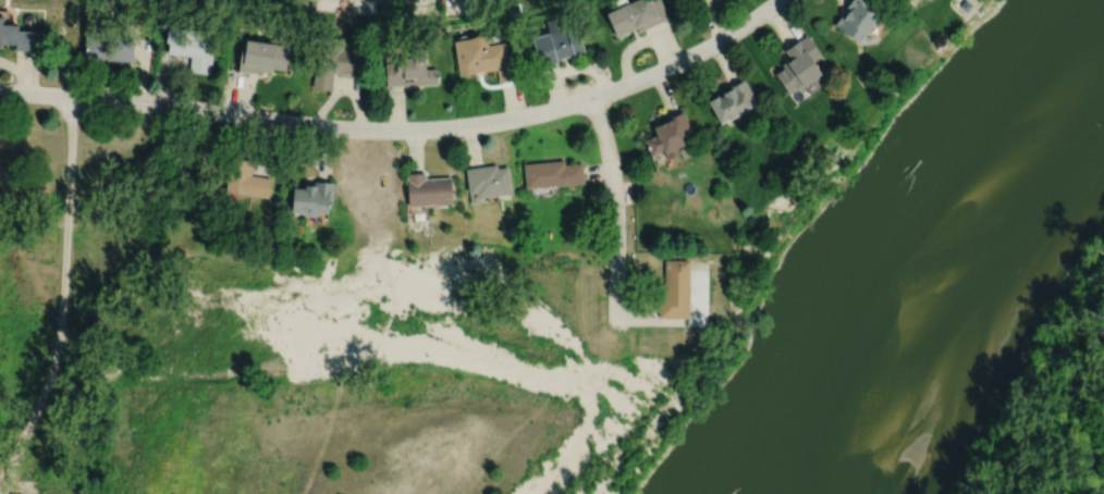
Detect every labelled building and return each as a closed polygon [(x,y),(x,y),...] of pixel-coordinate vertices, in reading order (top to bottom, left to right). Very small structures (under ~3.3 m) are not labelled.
[(616,34),(636,25),(638,29),(661,20),(662,22),(668,18),(660,0),(639,0),(629,4),(627,0),(612,0),(610,1),(614,11),(608,13),(609,15),(616,34)] [(835,25),(856,40),(859,37),(861,38),(864,34),(869,37),(881,20),(871,13),(875,8),(865,0),(853,0),(835,25)] [(27,14),(24,17),(24,22),(27,25),(32,25),(35,22),(35,17),(32,14),(27,14)] [(531,35),(540,65),(557,60),(556,57),(574,52),(575,54),(586,51),(576,21),(565,24),(562,15),(545,20),(549,29),(531,35)] [(1,45),(1,41),(13,42),(13,48),(41,49),(42,30),(17,29),(17,24),(2,24),(2,16),(0,16),(0,45),(1,45)] [(84,53),(85,27),(112,28),(112,33),(134,34),(133,59),(106,57),(106,54),(84,53)] [(169,29),(168,38),(169,38),(168,51),(192,53),(189,70),(210,72),(212,50),(205,49),(205,42),(208,42),(209,34),(169,29)] [(453,37),(459,74),(476,71),(475,70),(496,66),(499,75),(520,72),(517,50),(506,52),(504,39),(487,42),(486,33),(476,32),(467,36),(453,37)] [(785,48),(790,55),(782,62),(784,65),(775,72),(788,91),(797,86),(800,87),(805,84),(805,82),(823,69),(815,58),(822,52),(809,33),(785,48)] [(238,69),(259,72),(259,67),(272,70),(272,65),(285,67),(290,42),(277,40),(277,39),(244,34),(238,69)] [(323,38),(320,66),(316,65),(314,86),(332,88),(334,71),(364,74),(366,48),(344,45),(344,40),(323,38)] [(384,61),(385,84),(437,82),(436,66),(425,67),(424,39),(412,40),(413,49),(404,49),(404,53),(394,54),(394,55),(393,55),(393,61),(384,61)] [(709,97),(722,121),(746,108),(757,102),(751,92),(753,90),(745,75),(729,83),(731,85),(723,89),(725,91),(721,94),(719,91),(709,97)] [(652,124),(655,133),(645,137),(652,153),(665,148),(668,157),(679,151),(677,145),(685,141),(682,134),(685,132),(685,131),(691,128),(683,108),(665,114),(666,118),(652,124)] [(678,148),(683,158),(690,155),(686,145),(678,148)] [(231,156),(225,189),(269,196),(271,176),(252,173),(254,159),(231,156)] [(524,162),(526,186),(584,181),(582,161),(565,163),(564,159),(524,162)] [(465,166),(470,202),(480,201),(479,196),(511,192),(507,164),(496,166),(496,162),(465,166)] [(406,172),(407,203),(452,201),(451,175),(425,176),(425,171),(406,172)] [(294,185),(292,209),(305,210),(305,213),(317,214),(317,209),(331,210),(331,200),(333,200),(334,181),(316,180),(316,181),(304,181),(304,186),(294,185)] [(665,258),(664,293),(659,293),(659,317),(689,317),(689,258),(665,258)]
